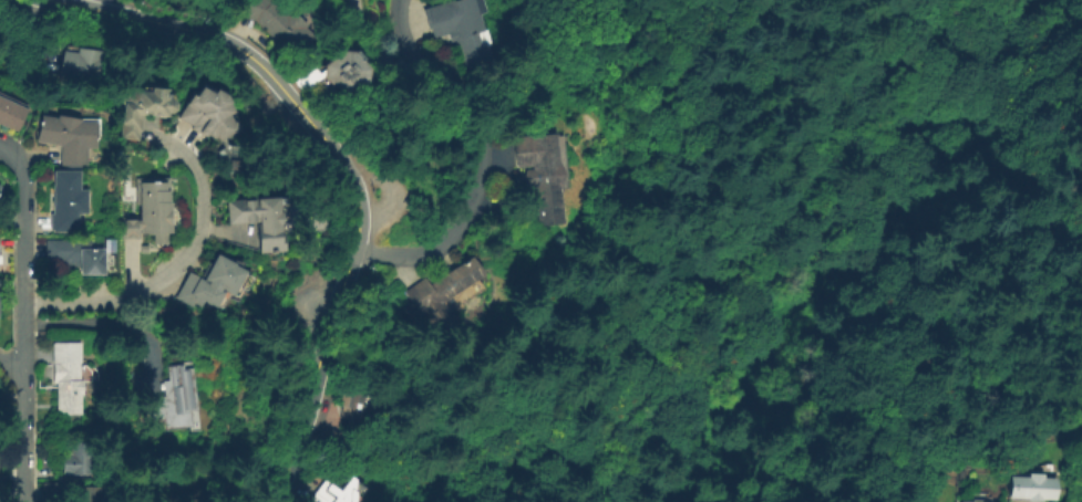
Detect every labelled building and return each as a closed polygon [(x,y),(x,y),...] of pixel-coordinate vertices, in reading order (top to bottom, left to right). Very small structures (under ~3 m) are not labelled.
[(231,13),(236,0),(271,0),(279,8),(281,6),(299,23),(298,24),(307,34),(288,53),(269,35),(267,38),(247,19),(231,13)] [(419,6),(437,0),(479,0),(482,9),(475,11),(481,28),(474,30),(478,43),(484,41),(490,56),(465,64),(457,40),(454,41),(453,38),(447,39),(445,31),(432,35),(429,27),(426,27),(419,6)] [(94,49),(90,81),(52,75),(55,49),(70,50),(71,45),(94,49)] [(359,67),(358,80),(340,93),(329,92),(315,75),(298,88),(291,87),(285,79),(285,72),(297,63),(303,63),(310,72),(316,67),(316,63),(332,50),(346,51),(359,67)] [(155,86),(155,96),(163,100),(163,109),(161,109),(161,111),(157,111),(157,115),(136,115),(136,129),(134,129),(133,137),(114,138),(112,97),(117,88),(136,88),(136,85),(155,86)] [(186,85),(197,90),(199,86),(210,93),(215,100),(214,100),(220,109),(216,112),(230,129),(225,134),(212,139),(198,134),(197,136),(186,143),(176,133),(173,128),(168,117),(173,109),(171,109),(168,107),(178,94),(181,95),(186,85)] [(8,132),(0,128),(0,99),(19,107),(8,132)] [(33,114),(49,116),(50,114),(71,116),(90,117),(89,134),(92,147),(81,147),(82,166),(55,166),(53,145),(29,142),(30,125),(33,114)] [(559,139),(566,185),(558,186),(564,224),(532,229),(524,172),(514,174),(509,140),(558,133),(559,139)] [(82,188),(82,212),(72,212),(72,230),(48,231),(48,169),(74,169),(74,188),(82,188)] [(141,177),(171,176),(171,196),(173,196),(173,228),(168,228),(168,240),(154,240),(154,228),(142,228),(142,237),(122,237),(122,231),(125,231),(125,216),(127,216),(127,215),(137,213),(137,215),(142,215),(141,177)] [(228,196),(259,192),(258,191),(291,187),(295,221),(287,222),(289,241),(261,244),(260,226),(262,224),(261,216),(230,219),(228,196)] [(103,271),(78,272),(76,263),(72,262),(72,261),(45,260),(47,238),(92,238),(92,245),(101,245),(103,271)] [(214,248),(229,254),(230,254),(237,254),(247,258),(245,266),(257,272),(241,299),(226,291),(223,291),(215,305),(200,300),(198,304),(192,300),(188,304),(173,296),(186,270),(198,275),(214,248)] [(475,276),(482,285),(449,308),(456,321),(437,333),(423,311),(411,320),(401,304),(411,297),(404,287),(424,274),(429,281),(470,253),(483,271),(475,276)] [(79,358),(79,376),(81,376),(81,391),(80,391),(80,410),(55,411),(55,381),(51,381),(50,339),(79,339),(79,358)] [(196,405),(198,421),(199,429),(188,431),(187,426),(164,428),(163,421),(150,423),(147,397),(163,396),(163,380),(168,379),(167,365),(182,363),(182,359),(192,359),(192,365),(189,366),(196,405)] [(385,396),(380,423),(362,420),(361,427),(350,425),(350,417),(342,416),(344,405),(341,404),(344,386),(361,389),(361,391),(385,396)] [(340,430),(338,443),(319,440),(320,427),(340,430)] [(85,443),(85,475),(58,474),(58,454),(62,454),(65,450),(65,443),(85,443)] [(10,478),(0,483),(0,470),(6,468),(10,478)] [(1051,498),(1004,495),(1004,474),(1023,475),(1024,470),(1040,471),(1040,475),(1051,475),(1051,498)] [(361,484),(352,501),(312,501),(306,498),(320,475),(334,487),(346,472),(361,484)] [(100,484),(101,501),(74,501),(73,484),(100,484)]
